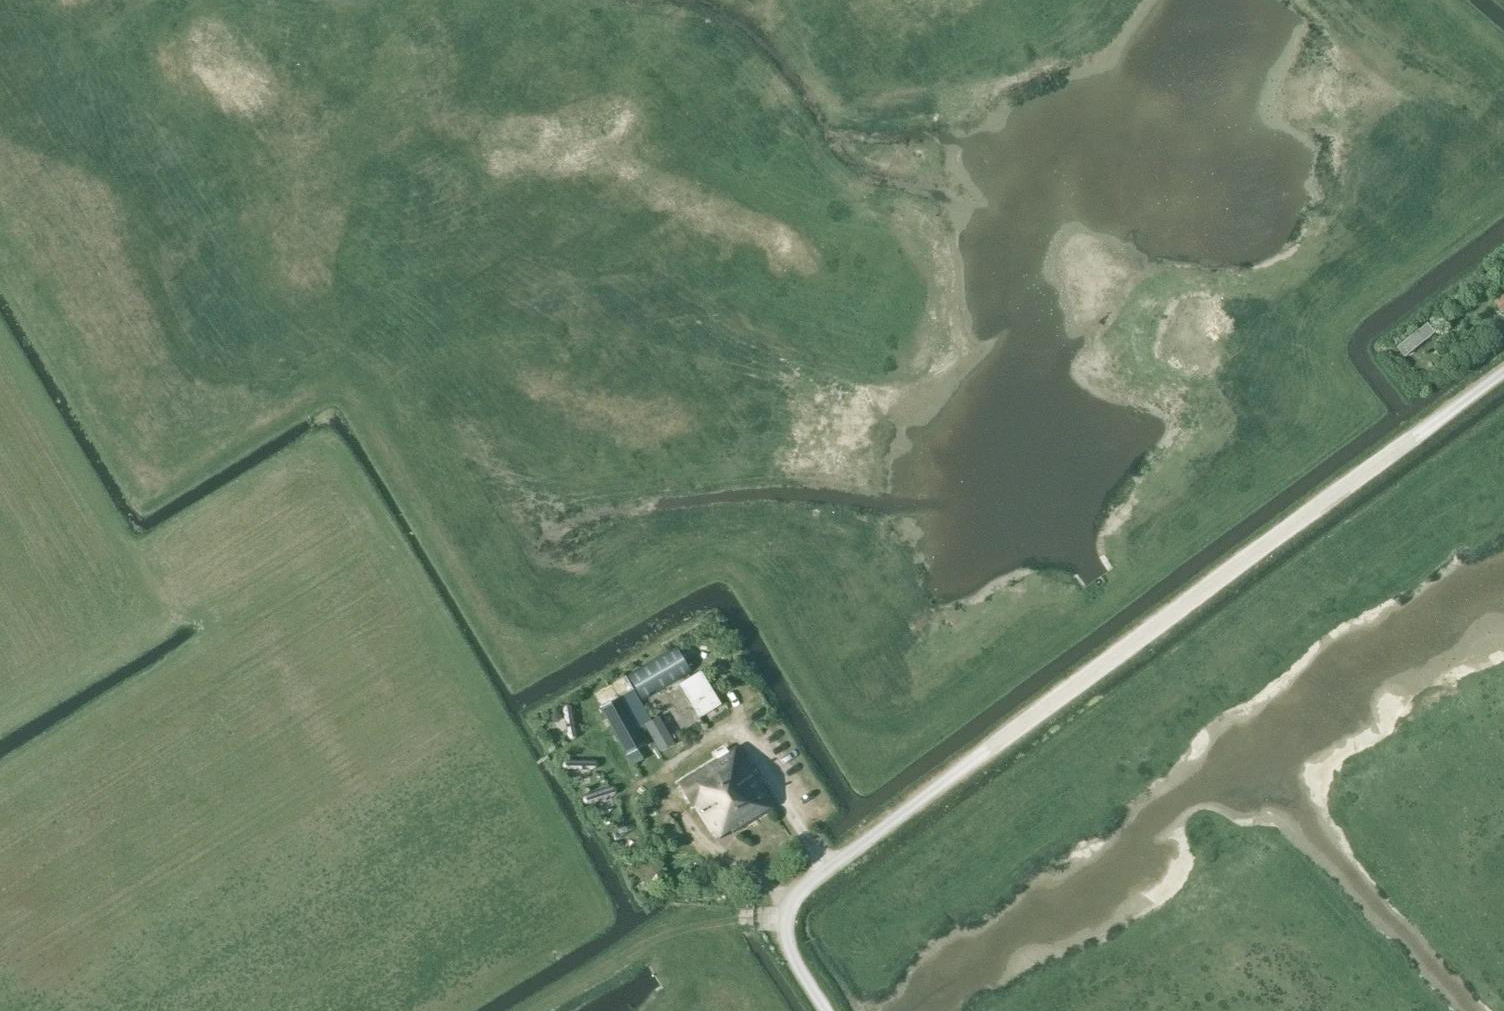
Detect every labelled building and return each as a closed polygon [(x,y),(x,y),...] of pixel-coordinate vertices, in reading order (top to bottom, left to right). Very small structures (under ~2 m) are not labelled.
[(1503,310),(1503,292),(1495,299),(1503,311),(1503,310)] [(1425,325),(1401,344),(1409,354),(1433,336),(1425,325)] [(675,646),(627,672),(644,700),(692,670),(675,646)] [(701,670),(678,683),(699,717),(722,703),(701,670)] [(626,675),(593,693),(627,755),(647,744),(639,729),(646,725),(652,721),(626,675)] [(564,707),(563,708),(569,737),(569,738),(570,739),(572,739),(573,740),(574,739),(576,739),(577,738),(577,737),(578,735),(573,707),(572,706),(571,704),(570,704),(568,703),(567,704),(566,704),(564,705),(564,707)] [(652,721),(646,725),(659,747),(661,750),(675,742),(673,739),(659,716),(652,721)] [(738,747),(680,779),(692,801),(695,799),(714,834),(729,826),(731,830),(772,808),(738,747)] [(562,763),(562,764),(563,766),(563,768),(565,769),(566,769),(595,769),(596,769),(598,768),(598,766),(599,765),(599,764),(599,763),(598,761),(597,761),(595,760),(567,760),(565,760),(564,761),(563,762),(562,763)] [(583,798),(583,800),(583,801),(584,802),(585,803),(587,804),(588,804),(616,795),(617,794),(618,793),(618,791),(618,790),(618,789),(617,788),(616,787),(615,786),(613,786),(586,795),(585,796),(583,797),(583,798)]
